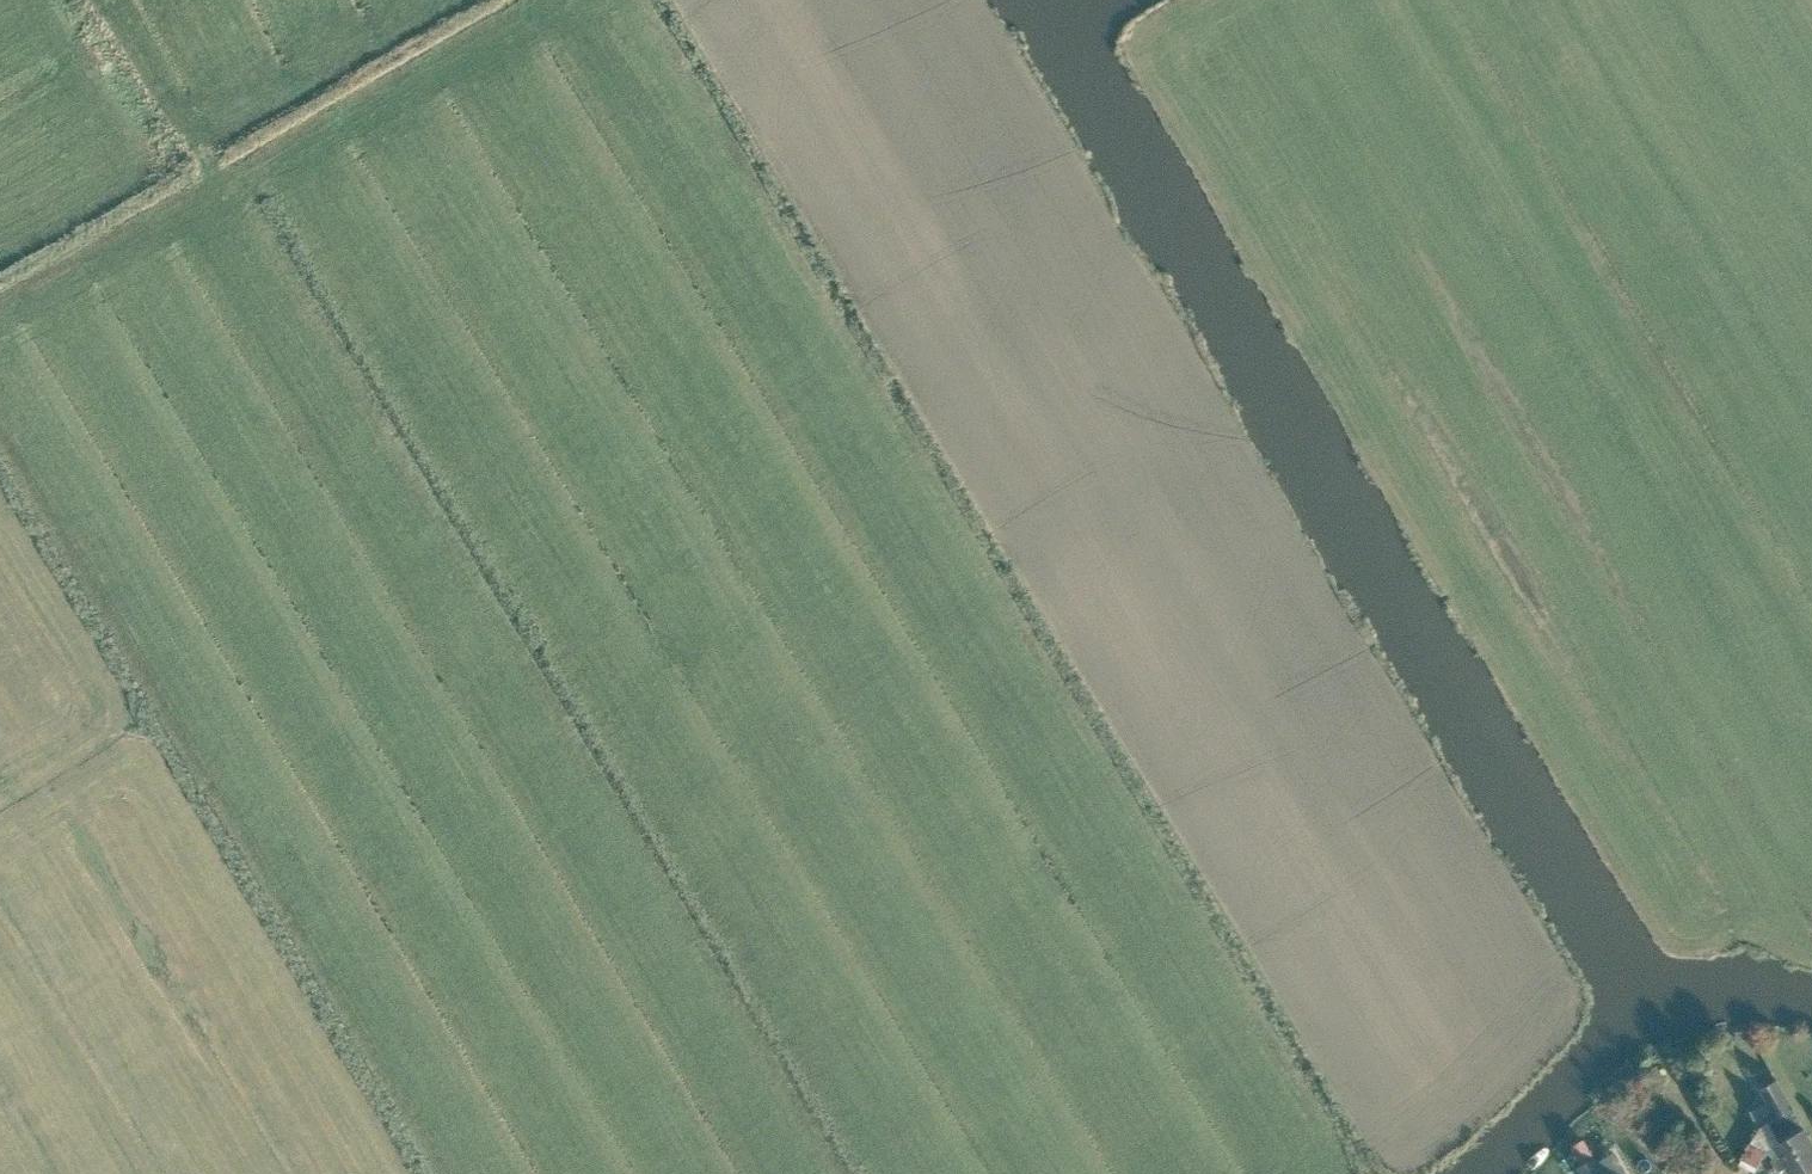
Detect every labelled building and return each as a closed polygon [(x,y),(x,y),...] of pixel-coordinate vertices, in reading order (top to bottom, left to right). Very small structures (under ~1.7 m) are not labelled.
[(1791,1109),(1775,1082),(1758,1092),(1765,1103),(1747,1113),(1757,1128),(1791,1109)] [(1802,1131),(1771,1148),(1786,1173),(1811,1173),(1811,1149),(1802,1131)] [(1576,1172),(1577,1173),(1598,1173),(1592,1163),(1576,1172)]
